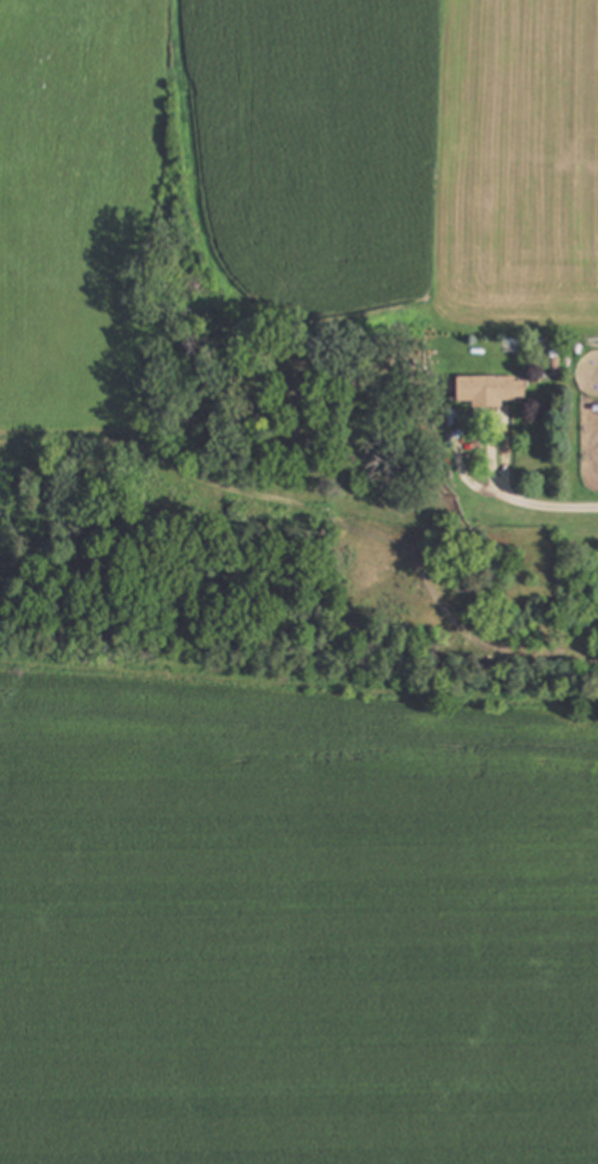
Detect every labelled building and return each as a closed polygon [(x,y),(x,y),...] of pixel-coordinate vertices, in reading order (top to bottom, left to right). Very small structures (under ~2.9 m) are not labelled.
[(460,378),(460,407),(520,407),(520,378),(460,378)]
